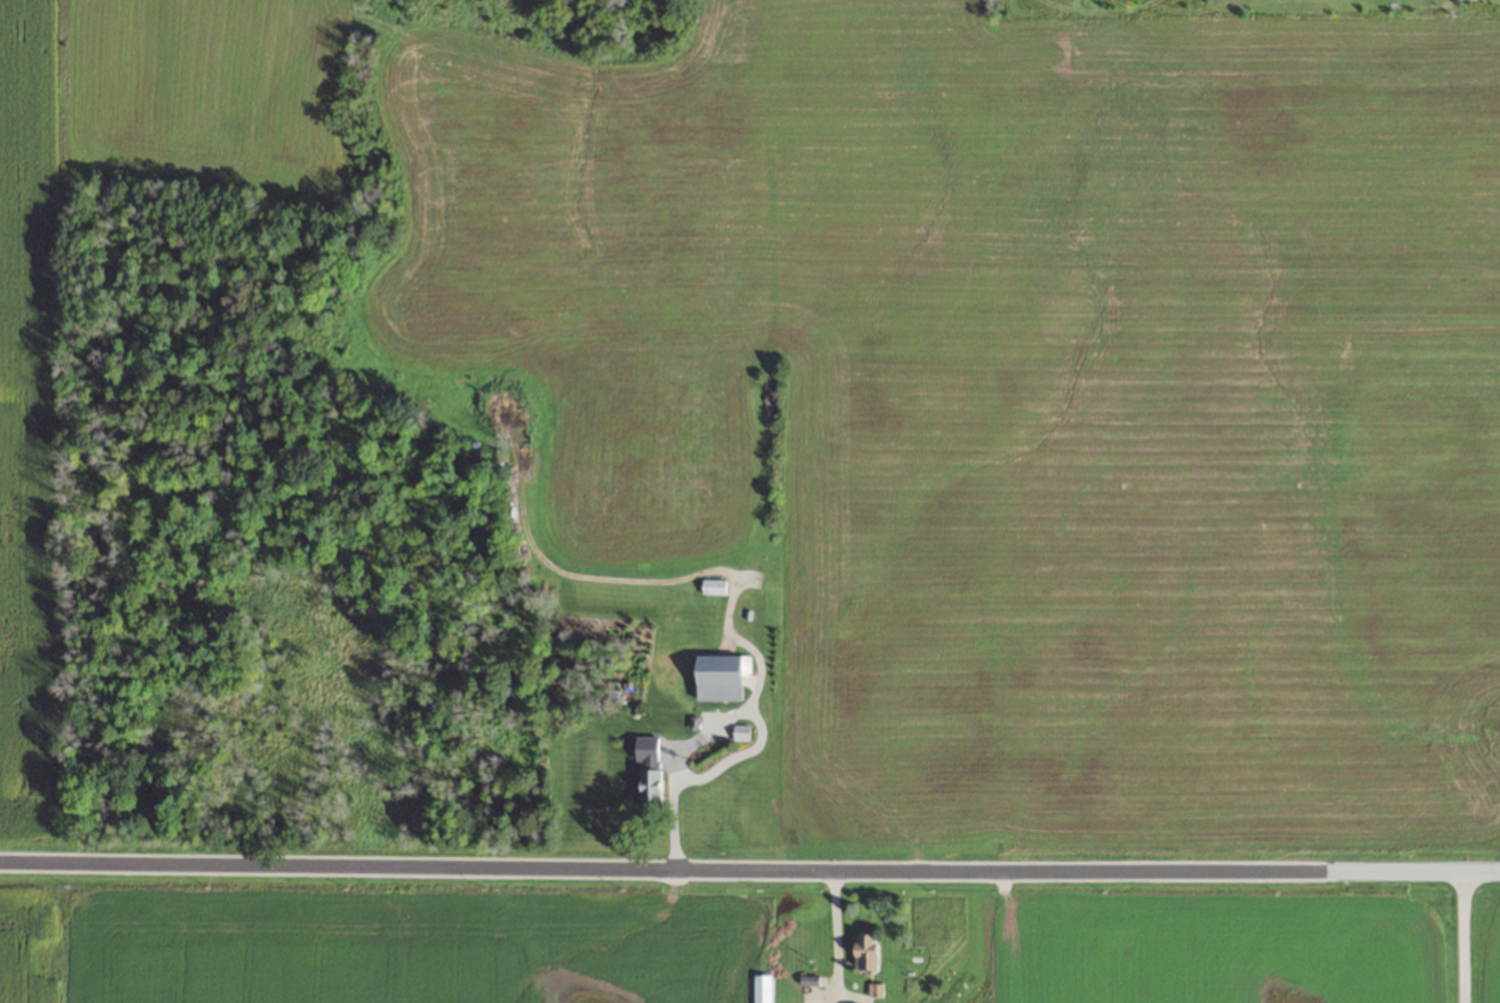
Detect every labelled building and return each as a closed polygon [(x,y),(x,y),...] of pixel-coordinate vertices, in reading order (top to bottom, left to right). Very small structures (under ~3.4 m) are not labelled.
[(703,592),(724,592),(723,579),(703,580),(703,592)] [(743,654),(696,654),(696,699),(743,699),(743,654)] [(747,739),(747,724),(733,724),(733,739),(747,739)] [(660,766),(639,766),(639,804),(660,804),(660,766)] [(854,943),(854,970),(875,970),(875,934),(865,934),(865,943),(854,943)] [(753,974),(753,1002),(770,1002),(770,974),(753,974)] [(815,976),(799,976),(799,985),(815,985),(815,976)] [(881,984),(868,984),(868,996),(881,996),(881,984)]
